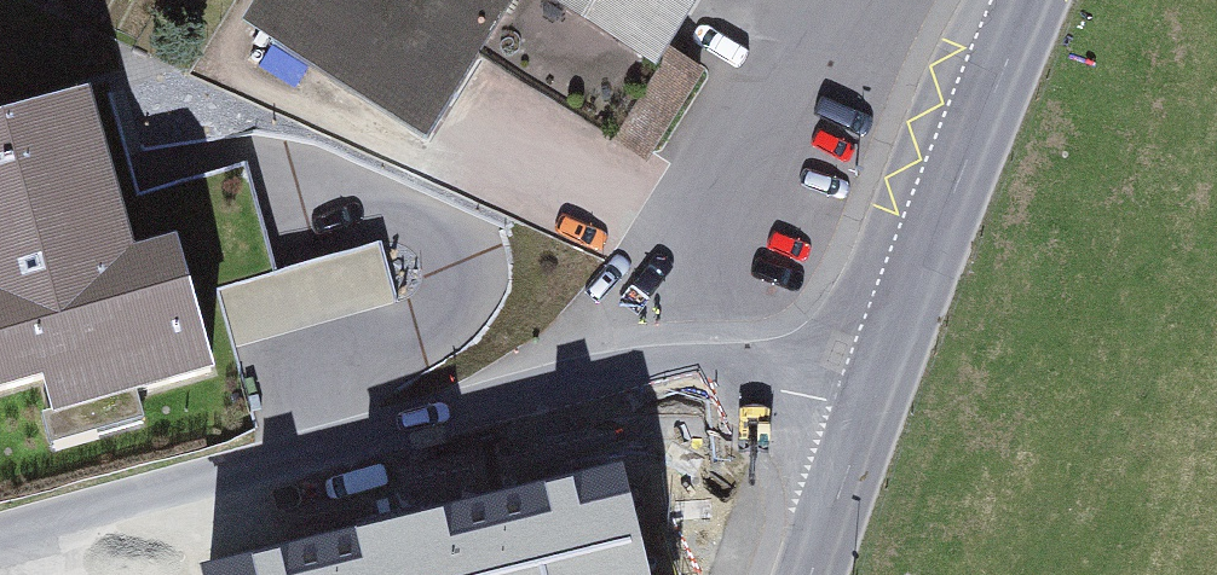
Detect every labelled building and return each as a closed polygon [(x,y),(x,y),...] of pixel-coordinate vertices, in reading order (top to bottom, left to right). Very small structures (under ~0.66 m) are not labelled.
[(432,142),(523,0),(263,0),(247,25),(432,142)] [(669,65),(711,0),(567,0),(669,65)] [(75,375),(87,423),(247,380),(237,345),(401,301),(386,247),(276,277),(246,168),(134,198),(104,89),(0,117),(0,395),(75,375)]
